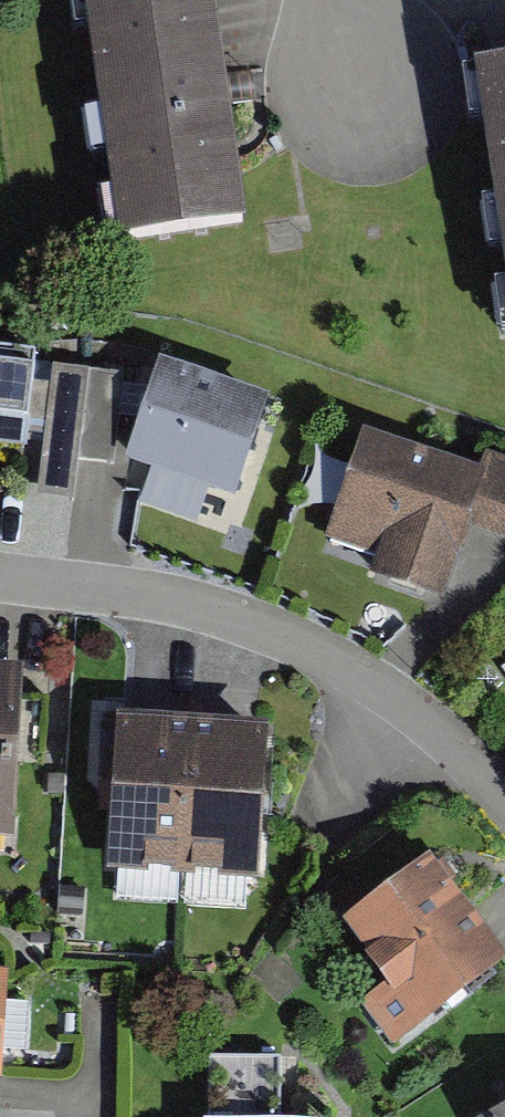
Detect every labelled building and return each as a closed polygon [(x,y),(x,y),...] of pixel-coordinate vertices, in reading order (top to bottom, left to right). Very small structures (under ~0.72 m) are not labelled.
[(257,0),(77,0),(92,232),(271,221),(257,0)] [(472,71),(493,334),(504,333),(504,69),(472,71)] [(0,350),(0,450),(43,455),(47,427),(61,428),(51,501),(82,506),(99,379),(74,376),(73,385),(50,382),(53,357),(0,350)] [(301,395),(168,364),(141,480),(274,510),(301,395)] [(370,426),(327,569),(467,612),(489,539),(504,544),(504,466),(370,426)] [(338,511),(349,454),(321,448),(310,506),(338,511)] [(0,673),(0,806),(25,807),(30,674),(0,673)] [(195,728),(128,724),(119,867),(186,871),(195,728)] [(257,732),(195,728),(186,871),(248,875),(257,732)] [(364,925),(412,985),(385,1007),(420,1051),(504,983),(504,934),(445,860),(364,925)] [(0,981),(0,1082),(20,1083),(28,984),(0,981)] [(211,1062),(212,1116),(357,1116),(356,1059),(211,1062)]
